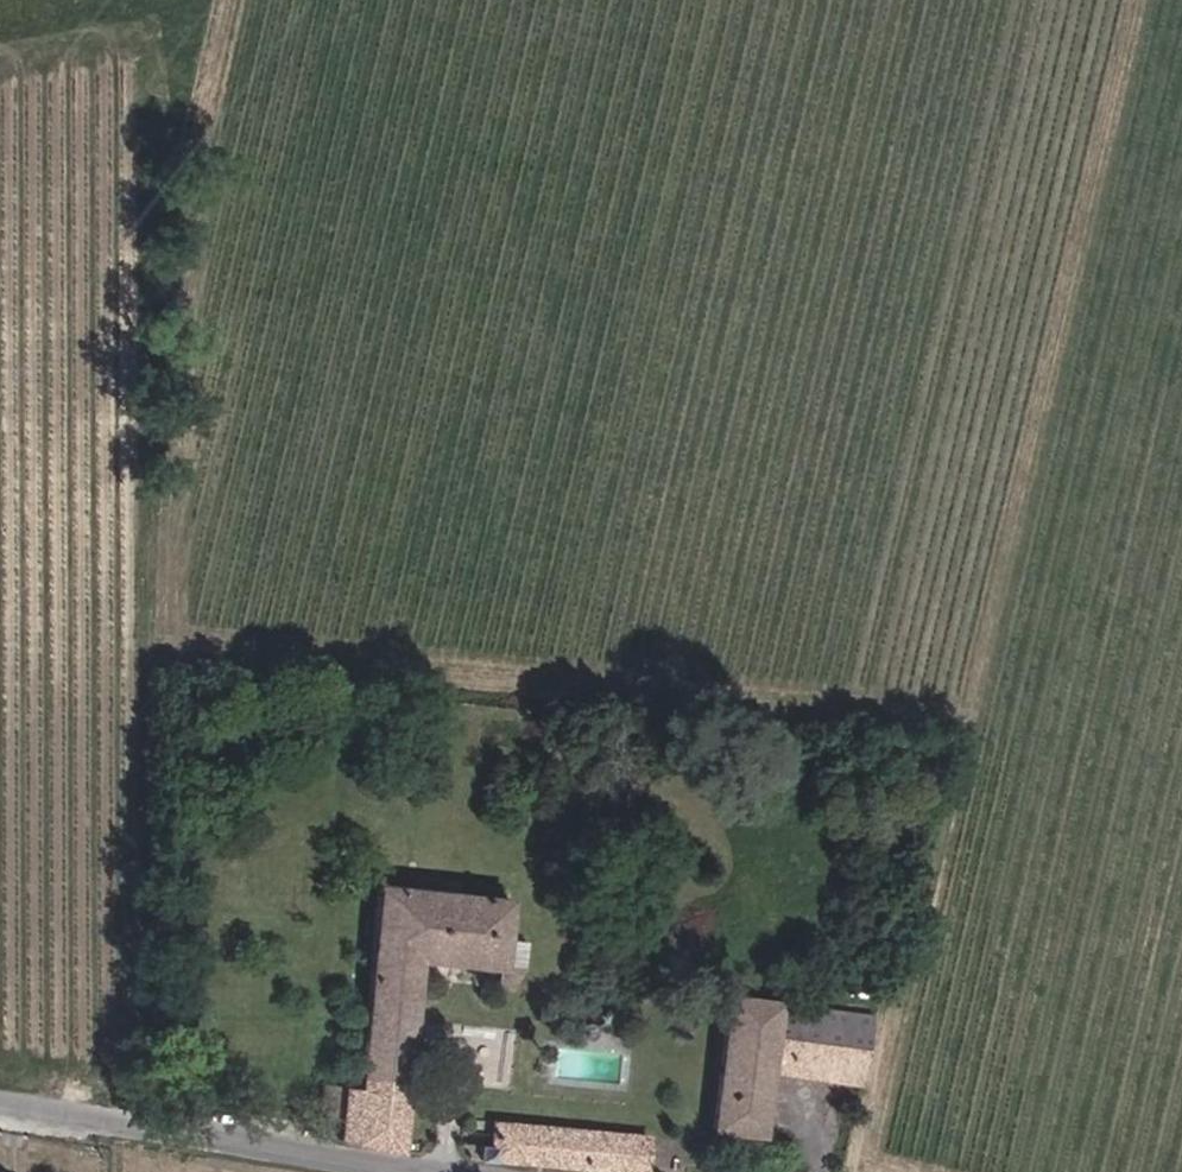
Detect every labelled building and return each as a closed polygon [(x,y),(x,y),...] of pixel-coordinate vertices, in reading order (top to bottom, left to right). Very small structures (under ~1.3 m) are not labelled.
[(400,1151),(417,959),(500,968),(502,968),(505,940),(508,899),(378,885),(360,1088),(344,1086),(342,1107),(358,1106),(355,1142),(400,1151)] [(524,970),(527,942),(505,940),(502,968),(500,968),(498,989),(512,990),(524,970)] [(859,1084),(873,1016),(761,1001),(762,988),(744,986),(743,999),(728,997),(711,1129),(760,1135),(768,1071),(859,1084)] [(355,1142),(358,1106),(342,1107),(344,1086),(325,1084),(322,1115),(341,1118),(339,1139),(355,1142)] [(647,1136),(493,1123),(491,1147),(461,1144),(466,1147),(469,1152),(470,1158),(624,1171),(644,1171),(647,1136)]
